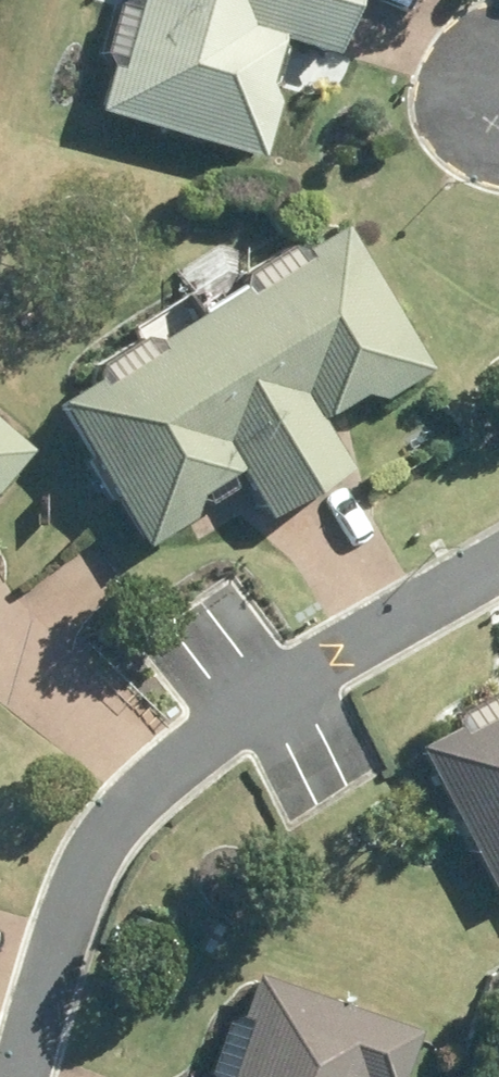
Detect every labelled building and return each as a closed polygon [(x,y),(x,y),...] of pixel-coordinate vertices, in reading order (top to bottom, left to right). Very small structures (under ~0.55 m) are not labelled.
[(121,61),(106,116),(268,161),(282,105),(270,83),(282,39),(343,54),(357,6),(334,0),(137,0),(136,4),(123,12),(112,48),(121,61)] [(246,290),(207,315),(322,494),(357,471),(323,417),(360,394),(387,399),(437,369),(345,226),(304,253),(289,249),(249,274),(246,290)] [(110,378),(63,408),(152,549),(201,520),(207,494),(246,469),(280,521),(322,494),(207,315),(160,345),(146,342),(113,362),(110,378)] [(0,493),(37,449),(0,418),(0,493)] [(425,749),(498,887),(498,708),(425,749)] [(422,1033),(258,976),(240,1028),(231,1025),(213,1076),(407,1076),(422,1033)]
